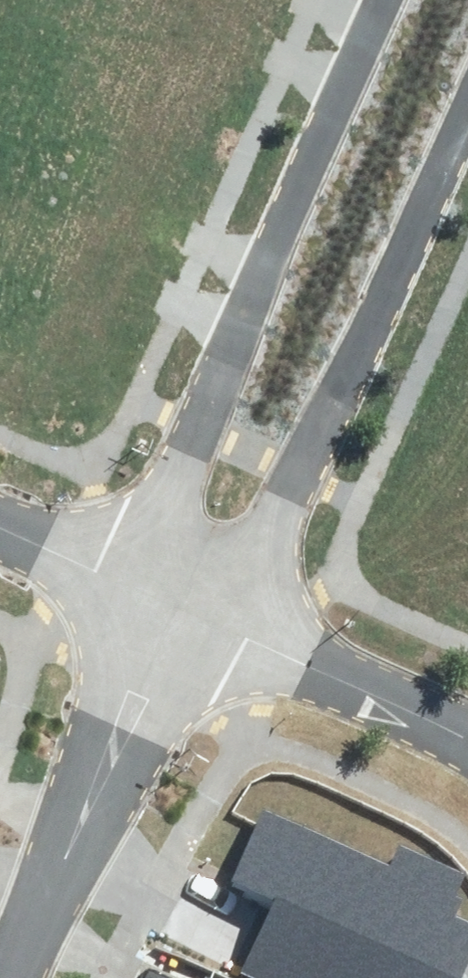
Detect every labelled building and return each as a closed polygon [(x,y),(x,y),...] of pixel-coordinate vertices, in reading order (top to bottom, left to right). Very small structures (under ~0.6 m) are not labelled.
[(272,901),(438,977),(466,977),(467,973),(467,924),(445,913),(461,881),(399,851),(391,868),(264,808),(229,880),(272,901)] [(241,969),(261,977),(438,977),(272,901),(241,969)]
